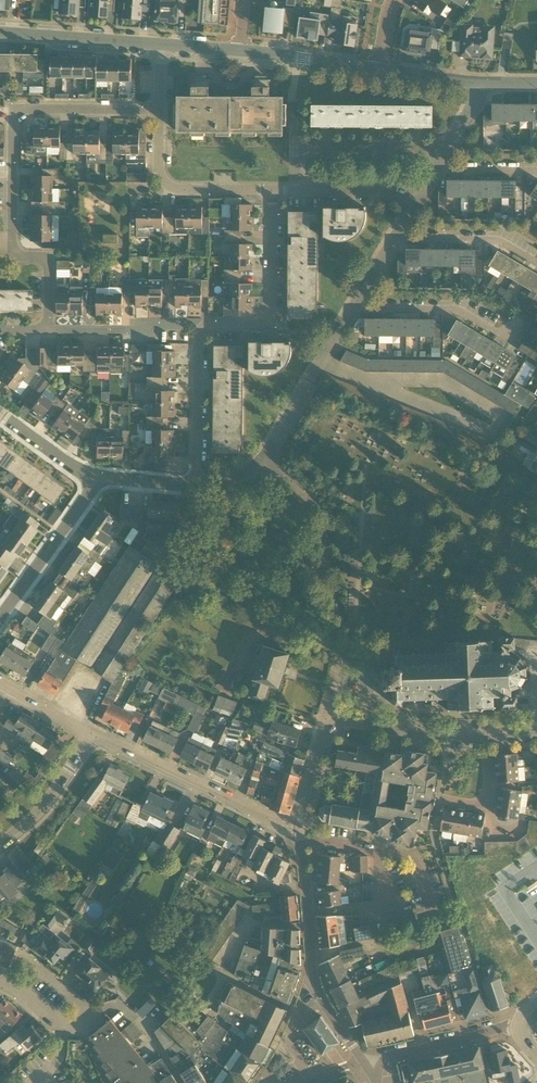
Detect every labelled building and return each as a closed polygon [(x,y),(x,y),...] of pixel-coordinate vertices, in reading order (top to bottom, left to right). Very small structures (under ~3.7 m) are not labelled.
[(8,10),(9,0),(0,0),(0,9),(8,10)] [(78,15),(79,0),(61,0),(60,14),(78,15)] [(88,14),(89,14),(89,13),(91,13),(91,16),(107,17),(107,10),(114,10),(114,11),(115,11),(115,0),(89,0),(88,14)] [(141,20),(141,11),(150,11),(151,0),(125,0),(125,3),(123,3),(122,9),(124,9),(123,18),(141,20)] [(168,0),(157,0),(157,10),(156,10),(155,12),(156,13),(156,21),(177,22),(178,16),(185,16),(185,17),(186,17),(187,0),(179,0),(178,1),(168,0)] [(220,25),(222,0),(204,0),(202,19),(198,18),(198,23),(202,23),(202,24),(220,25)] [(331,15),(328,36),(336,37),(335,44),(354,46),(354,45),(355,39),(357,40),(358,34),(356,33),(357,26),(348,25),(349,22),(340,20),(342,0),(341,0),(334,0),(332,15),(331,15)] [(416,1),(423,5),(420,9),(428,14),(431,10),(440,16),(447,5),(445,4),(439,0),(417,0),(416,1)] [(265,31),(282,33),(282,26),(292,27),(294,9),(283,8),(283,10),(267,8),(265,31)] [(319,35),(328,36),(331,15),(310,12),(309,19),(300,17),(297,38),(308,40),(315,41),(318,41),(319,35)] [(473,33),(472,29),(470,26),(468,25),(465,25),(462,27),(460,57),(471,58),(471,55),(482,56),(481,58),(492,59),(494,30),(484,29),(483,34),(473,33)] [(405,51),(429,54),(430,48),(439,49),(439,50),(440,39),(446,33),(441,29),(432,28),(431,29),(432,29),(431,34),(408,31),(408,32),(406,32),(406,31),(405,31),(403,41),(404,42),(404,41),(406,41),(405,51)] [(10,55),(0,55),(0,71),(10,71),(10,55)] [(23,71),(23,55),(10,55),(10,71),(23,71)] [(38,60),(38,55),(23,55),(23,71),(37,71),(38,71),(38,69),(38,65),(38,60)] [(62,57),(62,78),(74,78),(74,57),(63,57),(63,55),(62,55),(62,57)] [(74,57),(74,78),(85,78),(85,57),(74,57),(74,55),(74,57)] [(85,57),(85,78),(96,78),(97,58),(86,57),(86,55),(85,55),(85,57)] [(108,82),(108,61),(97,61),(97,55),(97,58),(96,78),(96,81),(108,82)] [(51,78),(62,78),(62,57),(51,57),(51,72),(51,78)] [(119,82),(119,61),(109,61),(109,59),(108,59),(108,61),(108,82),(119,82)] [(119,59),(119,61),(119,82),(131,82),(132,59),(131,59),(131,61),(120,61),(120,59),(119,59)] [(205,136),(205,132),(217,132),(217,136),(230,136),(230,132),(231,97),(209,97),(209,83),(209,80),(210,80),(206,80),(191,79),(191,80),(192,80),(192,87),(192,97),(178,97),(178,132),(192,132),(192,136),(205,136)] [(252,98),(231,97),(230,132),(243,132),(243,136),(256,136),(256,132),(269,132),(269,136),(282,136),(282,132),(283,132),(283,122),(283,111),(283,98),(269,98),(269,88),(269,81),(270,81),(270,80),(255,80),(252,80),(252,81),(252,83),(252,98)] [(506,104),(492,104),(492,113),(484,112),(483,126),(493,126),(493,125),(506,125),(506,121),(506,104)] [(520,105),(506,104),(506,121),(520,121),(520,105)] [(352,127),(352,106),(343,106),(343,108),(336,108),(336,106),(312,105),(312,126),(320,126),(334,127),(352,127)] [(533,121),(533,105),(520,105),(520,121),(533,121)] [(352,127),(368,127),(383,127),(392,127),(392,106),(369,106),(369,108),(361,108),(361,106),(352,106),(352,127)] [(392,106),(392,127),(408,127),(423,127),(432,127),(432,106),(409,106),(409,108),(401,108),(401,106),(392,106)] [(34,147),(47,147),(47,128),(41,128),(41,126),(34,126),(34,136),(27,136),(27,154),(34,154),(34,147)] [(67,160),(67,143),(60,143),(60,126),(54,126),(54,128),(47,128),(47,147),(60,147),(60,160),(67,160)] [(87,154),(87,135),(80,135),(80,133),(74,133),(74,143),(67,143),(67,160),(74,160),(74,154),(87,154)] [(106,160),(106,143),(100,143),(100,133),(93,133),(93,135),(87,135),(87,154),(99,154),(99,160),(106,160)] [(126,154),(126,135),(120,135),(120,133),(113,133),(113,143),(106,143),(106,160),(113,160),(113,154),(126,154)] [(126,154),(126,163),(146,164),(146,143),(139,143),(139,133),(133,133),(133,135),(126,135),(126,154)] [(34,189),(53,189),(53,176),(59,176),(59,169),(42,169),(42,176),(31,176),(31,182),(34,182),(34,189)] [(461,197),(461,181),(447,181),(447,189),(439,189),(439,205),(448,205),(448,197),(461,197)] [(475,181),(461,181),(461,197),(475,197),(475,181)] [(488,197),(488,181),(475,181),(475,197),(488,197)] [(502,198),(502,181),(488,181),(488,197),(502,198)] [(516,198),(516,196),(516,191),(516,186),(516,181),(502,181),(502,198),(516,198)] [(59,209),(59,202),(53,202),(53,189),(34,189),(34,195),(31,195),(31,202),(42,202),(42,209),(59,209)] [(250,218),(250,211),(252,211),(252,205),(242,205),(242,198),(225,198),(225,205),(231,205),(231,217),(250,218)] [(150,228),(150,209),(143,209),(143,206),(137,206),(137,217),(130,217),(130,234),(137,234),(137,237),(150,237),(150,228)] [(150,228),(162,228),(162,234),(169,234),(169,217),(163,217),(163,206),(156,206),(156,209),(150,209),(150,228)] [(189,234),(189,228),(189,209),(183,209),(183,207),(176,207),(176,217),(169,217),(169,234),(189,234)] [(189,228),(202,228),(202,235),(209,235),(209,217),(202,217),(202,207),(196,207),(196,209),(189,209),(189,228)] [(324,208),(324,215),(324,234),(324,238),(324,237),(325,237),(327,238),(329,239),(331,240),(333,241),(335,241),(337,241),(339,242),(341,242),(343,241),(345,241),(347,241),(349,240),(351,239),(353,238),(355,237),(357,236),(358,234),(360,233),(361,231),(362,229),(363,227),(364,225),(365,223),(366,221),(366,219),(366,217),(366,215),(366,213),(366,211),(365,209),(365,207),(364,207),(365,208),(365,210),(361,210),(361,208),(347,208),(347,210),(337,210),(337,208),(324,208)] [(34,228),(52,228),(53,216),(59,216),(59,209),(42,209),(42,215),(31,215),(31,222),(34,222),(34,228)] [(314,320),(315,245),(317,245),(317,247),(318,247),(318,234),(324,234),(324,215),(317,215),(317,212),(318,212),(288,212),(288,237),(292,237),(292,244),(288,244),(288,254),(290,254),(290,259),(288,259),(288,269),(290,269),(290,274),(288,274),(288,284),(290,284),(290,289),(288,289),(288,299),(290,299),(290,303),(288,303),(288,313),(290,314),(290,318),(288,318),(288,319),(314,320)] [(224,237),(241,237),(241,231),(252,231),(252,224),(250,224),(250,218),(231,217),(231,230),(224,230),(224,237)] [(34,228),(34,235),(31,235),(31,241),(42,241),(42,248),(59,248),(59,241),(52,241),(52,228),(34,228)] [(103,243),(118,243),(118,234),(103,234),(103,243)] [(249,257),(249,251),(252,251),(252,244),(241,244),(241,237),(224,237),(224,244),(231,244),(231,257),(249,257)] [(420,266),(421,249),(407,249),(407,258),(398,258),(398,274),(407,274),(407,266),(420,266)] [(427,266),(434,266),(434,250),(421,249),(420,266),(421,273),(427,273),(427,266)] [(448,266),(448,250),(434,250),(434,266),(448,266)] [(461,266),(461,250),(448,250),(448,266),(461,266)] [(475,250),(461,250),(461,266),(461,275),(475,275),(475,274),(475,269),(475,267),(475,265),(475,260),(475,255),(475,250)] [(490,266),(502,273),(510,258),(498,251),(490,266)] [(241,277),(241,270),(252,270),(252,264),(249,264),(249,257),(231,257),(230,270),(224,270),(224,277),(241,277)] [(510,258),(502,273),(513,279),(522,265),(510,258)] [(70,261),(57,261),(57,270),(57,275),(70,275),(70,270),(70,261)] [(533,272),(522,265),(513,279),(525,286),(533,272)] [(533,299),(536,293),(536,274),(533,272),(525,286),(532,290),(528,296),(533,299)] [(249,297),(249,290),(252,290),(252,284),(241,284),(241,277),(224,277),(224,284),(230,284),(230,297),(249,297)] [(129,297),(129,279),(122,279),(122,294),(109,294),(109,313),(116,313),(116,315),(122,315),(122,296),(129,297)] [(136,280),(129,279),(129,297),(136,297),(136,307),(142,307),(142,305),(149,305),(149,286),(136,286),(136,280)] [(169,297),(169,280),(162,280),(162,286),(149,286),(149,305),(155,305),(155,307),(162,308),(162,297),(169,297)] [(188,305),(189,286),(176,286),(176,280),(169,280),(169,297),(175,297),(175,308),(182,308),(182,305),(188,305)] [(201,286),(189,286),(188,305),(195,305),(195,308),(201,308),(201,297),(208,297),(208,280),(201,280),(201,286)] [(57,293),(57,315),(63,315),(63,312),(70,312),(70,294),(70,287),(62,287),(57,287),(57,293)] [(90,287),(83,287),(70,287),(70,294),(70,312),(76,313),(76,315),(83,315),(83,304),(90,305),(90,287)] [(97,287),(90,287),(90,305),(96,305),(96,315),(103,315),(103,313),(109,313),(109,294),(109,287),(97,287)] [(0,290),(0,311),(30,311),(31,290),(0,290)] [(230,297),(230,302),(226,302),(224,304),(224,309),(224,316),(241,317),(241,310),(251,310),(252,303),(249,303),(249,297),(230,297)] [(379,336),(380,319),(366,319),(365,335),(379,336)] [(393,336),(393,319),(380,319),(379,336),(393,336)] [(406,336),(407,319),(393,319),(393,336),(406,336)] [(420,319),(407,319),(406,336),(420,336),(420,319)] [(434,320),(420,319),(420,336),(434,336),(434,334),(434,329),(434,325),(434,320)] [(461,342),(469,328),(457,321),(454,326),(450,324),(443,324),(443,339),(447,339),(449,335),(461,342)] [(535,327),(531,325),(529,324),(526,329),(536,335),(536,333),(536,328),(535,327)] [(460,356),(466,359),(481,335),(469,328),(461,342),(466,345),(460,356)] [(522,335),(532,341),(536,335),(526,329),(522,335)] [(471,362),(477,352),(484,356),(492,342),(481,335),(466,359),(471,362)] [(529,347),(530,345),(532,341),(522,335),(519,341),(522,343),(529,347)] [(249,342),(249,349),(249,368),(249,372),(250,372),(250,371),(252,372),(254,373),(256,374),(258,375),(260,375),(262,376),(264,376),(267,376),(269,376),(271,375),(273,375),(275,374),(277,373),(279,372),(280,371),(282,370),(284,368),(285,367),(287,365),(288,363),(289,362),(290,360),(290,358),(291,356),(291,354),(292,351),(292,349),(292,347),(291,345),(291,343),(290,341),(290,344),(286,344),(286,342),(272,342),(272,344),(263,344),(263,342),(249,342)] [(496,363),(504,348),(492,342),(484,356),(496,363)] [(530,345),(529,347),(522,343),(518,350),(531,357),(536,349),(530,345)] [(70,365),(70,346),(63,346),(63,344),(57,344),(57,350),(46,349),(46,348),(39,348),(39,365),(70,365)] [(89,372),(89,355),(83,355),(83,344),(76,344),(76,346),(70,346),(70,365),(82,365),(82,372),(89,372)] [(89,372),(96,372),(109,372),(109,365),(109,347),(103,347),(103,344),(96,344),(96,355),(89,355),(89,372)] [(116,347),(109,347),(109,365),(122,365),(122,372),(129,372),(129,355),(122,355),(122,344),(116,344),(116,347)] [(172,364),(172,358),(175,358),(175,351),(164,351),(164,344),(147,344),(147,351),(153,351),(153,364),(172,364)] [(240,454),(240,379),(243,379),(243,381),(244,381),(244,368),(249,368),(249,349),(242,349),(242,347),(244,347),(244,346),(214,346),(214,371),(217,371),(217,379),(214,379),(214,389),(216,389),(216,393),(214,393),(213,403),(216,403),(216,408),(213,408),(213,418),(215,418),(215,423),(213,423),(213,433),(215,433),(215,438),(213,438),(213,448),(215,448),(215,452),(213,452),(213,453),(240,454)] [(39,348),(32,348),(32,365),(29,370),(12,357),(8,362),(10,364),(6,369),(21,380),(27,384),(40,367),(39,365),(39,348)] [(496,363),(491,370),(503,377),(504,376),(506,372),(507,370),(509,368),(511,364),(513,360),(516,356),(504,348),(496,363)] [(347,364),(351,353),(347,351),(340,361),(347,364)] [(353,366),(358,355),(351,353),(347,364),(353,366)] [(359,369),(364,358),(358,355),(353,366),(359,369)] [(366,372),(369,360),(366,359),(364,358),(359,369),(366,372)] [(375,372),(375,360),(369,360),(366,372),(375,372)] [(443,372),(447,360),(437,360),(437,372),(443,372)] [(449,376),(455,366),(447,360),(443,372),(449,376)] [(147,377),(147,384),(164,384),(164,377),(174,377),(174,371),(172,371),(172,364),(153,364),(153,377),(147,377)] [(455,366),(449,376),(455,380),(461,369),(455,366)] [(21,380),(6,369),(2,374),(0,373),(0,381),(14,391),(21,380)] [(461,369),(455,380),(461,383),(467,373),(461,369)] [(482,370),(479,376),(486,379),(489,374),(482,370)] [(467,387),(473,376),(467,373),(461,383),(467,387)] [(473,390),(479,380),(473,376),(467,387),(473,390)] [(41,377),(34,387),(41,393),(48,383),(41,377)] [(333,390),(338,379),(331,377),(325,387),(333,390)] [(339,393),(344,381),(338,379),(333,390),(339,393)] [(479,394),(485,383),(479,380),(473,390),(479,394)] [(345,395),(350,384),(344,381),(339,393),(345,395)] [(528,391),(513,381),(505,395),(508,397),(514,401),(520,404),(528,409),(536,397),(529,393),(530,392),(528,391)] [(484,397),(491,387),(485,383),(479,394),(484,397)] [(164,384),(147,384),(147,391),(153,391),(153,404),(172,404),(172,397),(174,397),(174,391),(164,391),(164,384)] [(351,398),(356,386),(350,384),(345,395),(351,398)] [(357,400),(362,389),(356,386),(351,398),(357,400)] [(491,387),(484,397),(490,401),(497,390),(491,387)] [(26,400),(33,405),(41,394),(34,389),(26,400)] [(363,403),(368,391),(362,389),(357,400),(363,403)] [(496,404),(502,394),(497,390),(490,401),(496,404)] [(369,405),(374,394),(368,391),(363,403),(369,405)] [(51,415),(61,401),(55,397),(52,402),(41,394),(33,405),(30,409),(36,414),(34,416),(39,419),(45,411),(51,415)] [(376,407),(380,396),(374,394),(369,405),(376,407)] [(502,394),(496,404),(502,408),(508,397),(505,395),(502,394)] [(382,410),(386,398),(380,396),(376,407),(382,410)] [(508,397),(502,408),(508,411),(514,401),(508,397)] [(388,412),(392,401),(386,398),(382,410),(388,412)] [(79,411),(68,403),(67,405),(61,401),(51,415),(56,419),(50,427),(55,431),(57,429),(62,433),(79,411)] [(394,415),(398,403),(392,401),(388,412),(394,415)] [(514,415),(520,404),(514,401),(508,411),(514,415)] [(400,417),(404,406),(398,403),(394,415),(400,417)] [(172,404),(153,404),(153,417),(146,416),(146,423),(163,424),(163,417),(174,417),(174,410),(172,410),(172,404)] [(406,420),(410,408),(404,406),(400,417),(406,420)] [(412,422),(417,411),(410,408),(406,420),(412,422)] [(83,438),(84,436),(93,424),(87,420),(89,418),(79,411),(62,433),(68,437),(66,439),(71,443),(77,434),(83,438)] [(418,424),(423,413),(417,411),(412,422),(418,424)] [(424,427),(429,415),(423,413),(418,424),(424,427)] [(430,429),(435,418),(429,415),(424,427),(430,429)] [(436,432),(441,420),(435,418),(430,429),(436,432)] [(442,434),(447,423),(441,420),(436,432),(442,434)] [(152,443),(171,443),(171,437),(174,437),(174,430),(163,430),(163,424),(146,423),(146,443),(152,443)] [(448,437),(453,425),(447,423),(442,434),(448,437)] [(109,456),(109,437),(96,437),(96,426),(93,424),(84,436),(89,440),(89,448),(96,448),(96,458),(102,458),(102,456),(109,456)] [(454,439),(459,428),(453,425),(448,437),(454,439)] [(461,441),(465,430),(459,428),(454,439),(461,441)] [(467,444),(471,432),(465,430),(461,441),(467,444)] [(528,467),(533,470),(536,472),(536,441),(518,430),(512,440),(531,451),(523,464),(528,467)] [(109,456),(115,456),(115,458),(122,458),(122,448),(129,448),(129,431),(122,431),(122,437),(109,437),(109,456)] [(473,446),(477,435),(471,432),(467,444),(473,446)] [(479,449),(483,437),(477,435),(473,446),(479,449)] [(485,451),(489,440),(483,437),(479,449),(485,451)] [(485,451),(491,453),(497,443),(489,440),(485,451)] [(8,447),(0,441),(0,459),(8,447)] [(152,443),(152,456),(146,456),(146,463),(163,463),(163,456),(174,456),(174,450),(171,450),(171,443),(152,443)] [(8,471),(19,455),(8,447),(0,459),(0,465),(8,471)] [(19,479),(30,463),(19,455),(8,471),(19,479)] [(30,487),(41,471),(30,463),(19,479),(30,487)] [(30,487),(41,495),(52,479),(41,471),(30,487)] [(64,488),(52,479),(41,495),(52,503),(64,488)] [(8,493),(14,497),(17,494),(14,492),(16,490),(13,488),(11,490),(8,493)] [(15,510),(18,506),(12,501),(9,506),(15,510)] [(143,514),(142,520),(142,522),(163,525),(165,504),(150,502),(149,515),(143,514)] [(165,504),(163,525),(171,526),(178,526),(178,519),(179,519),(180,505),(165,504)] [(122,508),(121,520),(128,521),(129,508),(122,508)] [(129,508),(128,521),(135,522),(136,509),(129,508)] [(26,543),(36,530),(34,529),(38,523),(29,517),(19,510),(14,516),(20,520),(11,533),(26,543)] [(103,511),(94,524),(113,537),(121,525),(119,524),(114,520),(114,519),(103,511)] [(91,549),(100,555),(113,537),(94,524),(85,536),(95,543),(91,549)] [(11,562),(15,555),(17,557),(26,543),(11,533),(2,545),(0,544),(0,556),(10,563),(11,562)] [(148,541),(137,534),(133,540),(144,547),(148,541)] [(144,547),(133,540),(129,546),(141,553),(144,547)] [(77,660),(112,683),(118,675),(180,579),(141,553),(129,546),(62,649),(77,660)] [(68,559),(80,567),(88,573),(100,555),(91,549),(88,554),(77,547),(68,559)] [(7,571),(5,570),(10,563),(0,556),(0,580),(7,571)] [(78,593),(83,587),(77,583),(81,577),(76,573),(80,567),(68,559),(60,571),(71,579),(67,585),(78,593)] [(43,595),(60,607),(65,600),(68,595),(74,599),(78,593),(67,585),(63,590),(52,582),(43,595)] [(52,618),(56,613),(60,607),(43,595),(34,607),(45,615),(38,625),(38,626),(39,626),(39,627),(50,635),(51,634),(54,636),(58,630),(54,627),(57,622),(52,618)] [(22,623),(31,630),(34,632),(39,627),(39,626),(38,626),(38,625),(27,616),(22,623)] [(49,653),(58,638),(54,636),(51,634),(50,635),(42,649),(49,653)] [(45,675),(39,684),(55,694),(77,660),(62,649),(66,644),(64,642),(58,638),(49,653),(48,654),(55,658),(45,675)] [(501,710),(517,709),(517,698),(511,698),(511,691),(520,688),(521,689),(522,688),(521,687),(526,679),(528,679),(528,678),(527,678),(526,669),(528,668),(528,667),(526,667),(521,661),(522,660),(521,659),(520,660),(510,657),(510,650),(516,650),(515,638),(498,638),(499,641),(492,641),(492,640),(491,639),(491,641),(481,641),(481,638),(477,639),(458,640),(458,639),(457,639),(457,642),(448,642),(448,641),(446,641),(446,642),(444,642),(444,644),(446,644),(447,654),(438,654),(438,651),(436,651),(436,654),(425,654),(426,652),(424,652),(424,654),(421,654),(403,655),(403,654),(402,654),(400,651),(399,650),(394,651),(392,655),(391,656),(392,666),(391,666),(391,669),(385,669),(385,687),(391,687),(392,701),(396,704),(396,705),(401,704),(402,704),(405,700),(426,699),(426,701),(428,701),(429,705),(436,704),(436,701),(438,700),(438,699),(448,698),(448,709),(460,709),(460,711),(483,710),(483,708),(496,708),(496,707),(501,707),(501,710)] [(20,649),(11,643),(8,648),(7,648),(0,659),(0,660),(12,668),(23,651),(20,649)] [(289,654),(279,651),(265,646),(248,697),(253,698),(264,702),(269,684),(279,687),(289,654)] [(35,658),(23,651),(12,668),(25,676),(33,663),(32,663),(35,658)] [(115,726),(123,710),(112,705),(125,679),(118,675),(112,683),(99,709),(106,712),(102,719),(115,726)] [(150,691),(160,695),(163,687),(154,683),(150,691)] [(176,707),(182,696),(163,687),(160,695),(158,699),(176,707)] [(219,695),(213,710),(221,713),(223,710),(233,713),(238,702),(219,695)] [(194,716),(196,712),(199,705),(182,696),(176,707),(194,716)] [(207,708),(199,705),(196,712),(194,716),(188,730),(196,733),(207,708)] [(115,726),(128,732),(131,725),(138,728),(143,718),(144,715),(135,711),(133,715),(123,710),(115,726)] [(9,717),(3,726),(12,732),(15,728),(20,731),(16,737),(22,740),(25,742),(28,736),(31,738),(41,724),(40,723),(23,713),(18,720),(17,722),(9,717)] [(268,737),(286,743),(297,746),(299,739),(298,739),(300,731),(290,727),(273,721),(272,725),(256,720),(253,729),(269,734),(268,737)] [(158,746),(164,734),(166,727),(159,724),(153,721),(144,740),(158,746)] [(25,742),(21,748),(27,752),(30,747),(44,756),(40,763),(43,765),(39,772),(44,775),(48,769),(64,748),(53,741),(58,734),(41,724),(31,738),(28,736),(25,742)] [(224,745),(224,744),(222,744),(230,728),(223,725),(215,741),(224,745)] [(164,734),(158,746),(171,752),(171,753),(177,740),(180,733),(173,730),(166,727),(164,734)] [(203,744),(189,738),(185,747),(180,757),(181,757),(194,763),(203,744)] [(257,760),(280,771),(281,771),(301,777),(305,760),(304,760),(287,753),(287,751),(265,741),(258,738),(253,748),(261,751),(257,760)] [(194,763),(208,769),(208,770),(213,760),(217,750),(203,744),(194,763)] [(388,781),(382,780),(386,758),(368,755),(369,749),(358,747),(358,753),(338,750),(338,753),(336,753),(333,754),(332,760),(335,762),(336,762),(336,766),(366,771),(363,787),(370,788),(387,791),(388,781)] [(1,763),(6,767),(12,758),(11,755),(8,752),(4,753),(0,749),(0,762),(1,763)] [(240,752),(234,749),(228,762),(222,759),(220,763),(215,773),(228,779),(240,752)] [(374,830),(373,832),(393,836),(393,841),(409,843),(411,834),(416,835),(417,827),(427,829),(431,803),(431,799),(432,799),(436,773),(426,771),(428,764),(423,763),(424,753),(407,751),(407,755),(387,752),(386,758),(382,780),(388,781),(409,784),(405,809),(384,806),(378,805),(374,830)] [(228,779),(240,785),(245,775),(247,770),(240,767),(246,755),(240,752),(228,779)] [(494,769),(518,768),(517,760),(522,760),(522,753),(517,754),(495,755),(496,762),(493,762),(494,769)] [(254,770),(258,771),(261,772),(263,765),(256,763),(254,770)] [(73,812),(82,819),(92,805),(104,788),(119,796),(122,789),(130,774),(111,765),(104,780),(98,777),(73,812)] [(23,780),(12,768),(3,777),(14,789),(23,780)] [(494,769),(494,776),(496,776),(497,783),(518,781),(518,768),(494,769)] [(259,778),(261,772),(258,771),(254,770),(252,776),(259,778)] [(268,778),(298,786),(300,777),(301,777),(281,771),(280,771),(279,776),(269,773),(268,778)] [(276,790),(295,796),(298,786),(268,778),(266,782),(276,785),(275,789),(276,790)] [(249,786),(255,788),(256,789),(258,781),(251,780),(249,786)] [(254,795),(256,789),(255,788),(249,786),(248,793),(254,795)] [(319,814),(319,815),(320,815),(323,819),(322,820),(323,821),(324,820),(329,821),(329,823),(330,824),(330,823),(349,826),(349,828),(355,829),(355,827),(374,830),(378,805),(384,806),(386,795),(387,792),(387,791),(370,788),(363,787),(363,792),(360,808),(332,803),(332,806),(326,805),(326,804),(325,804),(325,805),(321,808),(320,808),(320,809),(319,814)] [(496,801),(520,805),(522,791),(501,788),(500,795),(497,794),(496,801)] [(262,796),(293,805),(295,796),(276,790),(275,789),(274,794),(264,791),(262,796)] [(174,826),(169,823),(170,821),(165,818),(173,802),(164,798),(163,799),(151,793),(146,803),(145,806),(138,802),(136,805),(134,804),(127,818),(144,826),(147,821),(162,828),(142,858),(151,865),(156,857),(174,826)] [(290,815),(293,805),(262,796),(261,801),(271,804),(270,809),(290,815)] [(496,801),(495,809),(497,809),(496,816),(524,820),(525,813),(519,812),(520,805),(496,801)] [(123,802),(111,826),(120,830),(132,806),(123,802)] [(190,816),(183,830),(201,839),(205,830),(201,828),(205,819),(206,820),(207,817),(206,817),(208,813),(195,806),(190,816)] [(454,833),(458,809),(451,808),(451,810),(444,809),(440,830),(443,831),(442,835),(444,838),(451,839),(452,832),(454,833)] [(465,810),(458,809),(454,833),(467,835),(471,813),(465,812),(465,810)] [(478,814),(471,813),(467,835),(481,837),(485,814),(478,812),(478,814)] [(226,839),(233,825),(218,817),(213,827),(207,840),(215,843),(222,847),(226,839)] [(248,832),(233,825),(226,839),(234,842),(230,851),(237,854),(243,842),(248,832)] [(156,857),(163,862),(170,851),(168,849),(180,830),(174,826),(156,857)] [(528,827),(528,833),(527,833),(536,839),(536,828),(528,827)] [(522,837),(531,847),(536,843),(536,839),(527,833),(522,837)] [(267,878),(270,879),(279,884),(281,881),(283,883),(292,882),(291,873),(286,870),(290,862),(278,857),(282,849),(276,846),(272,852),(263,847),(266,841),(253,835),(249,844),(243,857),(255,863),(252,869),(267,876),(267,878)] [(522,837),(517,841),(522,854),(531,847),(522,837)] [(34,850),(38,854),(46,844),(42,840),(34,850)] [(201,841),(195,854),(202,857),(208,844),(201,841)] [(511,841),(511,854),(522,854),(517,841),(511,841)] [(102,863),(93,878),(104,885),(114,871),(124,855),(112,848),(102,863)] [(340,871),(340,863),(344,864),(345,854),(338,853),(338,856),(318,854),(317,861),(319,861),(318,869),(340,871)] [(222,876),(229,879),(235,866),(237,867),(239,865),(241,859),(234,856),(231,864),(228,862),(225,868),(226,869),(222,876)] [(367,865),(367,856),(354,856),(354,866),(367,865)] [(237,867),(235,866),(229,879),(235,882),(242,867),(239,865),(237,867)] [(345,885),(345,886),(350,886),(349,880),(344,881),(344,879),(339,878),(340,871),(318,869),(317,876),(316,876),(315,882),(329,884),(329,883),(345,885)] [(11,882),(4,874),(0,877),(0,901),(6,896),(8,900),(18,892),(11,882)] [(329,883),(329,884),(330,891),(317,893),(317,899),(319,899),(320,907),(341,904),(340,897),(346,896),(345,886),(345,885),(329,883)] [(253,906),(253,912),(298,907),(297,895),(280,897),(280,902),(253,906)] [(237,900),(233,906),(245,914),(250,907),(237,900)] [(229,912),(241,920),(245,914),(233,906),(229,912)] [(253,912),(254,920),(265,921),(265,916),(271,915),(271,917),(282,915),(282,921),(289,920),(300,919),(298,907),(253,912)] [(70,918),(55,909),(44,924),(51,929),(57,920),(65,925),(70,918)] [(229,912),(225,918),(237,926),(241,920),(229,912)] [(336,915),(317,916),(321,948),(340,946),(336,915)] [(506,969),(533,957),(513,916),(498,923),(510,948),(499,953),(506,969)] [(221,924),(233,932),(237,926),(225,918),(221,924)] [(5,920),(2,925),(8,929),(11,924),(5,920)] [(455,997),(461,995),(466,1018),(486,1013),(480,991),(459,921),(435,928),(438,939),(448,973),(455,997)] [(8,929),(15,933),(18,928),(11,924),(8,929)] [(217,929),(229,937),(233,932),(221,924),(217,929)] [(369,926),(371,939),(378,937),(376,924),(369,926)] [(369,926),(361,927),(363,940),(371,939),(369,926)] [(263,941),(300,946),(300,944),(301,944),(300,930),(264,927),(263,941)] [(361,927),(354,928),(356,941),(363,940),(361,927)] [(217,929),(213,935),(225,943),(229,937),(217,929)] [(18,938),(24,942),(29,935),(22,931),(18,938)] [(409,944),(419,942),(434,939),(432,931),(419,934),(419,933),(407,935),(409,944)] [(94,955),(104,941),(91,933),(82,947),(94,955)] [(37,945),(33,949),(40,955),(42,953),(47,957),(55,963),(60,956),(64,960),(71,951),(73,950),(73,949),(67,944),(55,934),(50,940),(45,935),(37,945)] [(213,935),(209,941),(221,949),(225,943),(213,935)] [(205,947),(217,955),(221,949),(209,941),(205,947)] [(285,960),(295,963),(299,964),(301,964),(301,949),(300,949),(300,946),(263,941),(262,951),(274,955),(281,958),(286,959),(285,960)] [(1,963),(1,964),(9,967),(17,946),(6,942),(0,957),(0,963),(1,963)] [(295,963),(285,960),(286,959),(281,958),(274,955),(270,969),(257,964),(261,951),(245,945),(239,962),(234,976),(245,983),(276,998),(286,1003),(290,1004),(291,1002),(290,1001),(299,974),(300,974),(300,972),(292,970),(295,963)] [(321,963),(319,964),(330,986),(331,989),(351,980),(348,974),(343,964),(367,953),(363,945),(340,951),(341,954),(339,955),(329,960),(321,963)] [(213,961),(217,955),(205,947),(201,953),(213,961)] [(452,1022),(452,1021),(448,1003),(443,1005),(441,995),(446,994),(447,999),(455,997),(448,973),(435,977),(434,974),(429,975),(425,957),(417,959),(424,989),(413,992),(418,1012),(421,1012),(425,1029),(426,1028),(426,1029),(426,1028),(451,1022),(452,1022)] [(94,995),(111,974),(102,966),(101,967),(89,958),(84,965),(77,974),(83,979),(79,983),(94,995)] [(410,960),(397,964),(400,977),(413,973),(412,970),(410,960)] [(351,980),(331,989),(340,1008),(360,999),(359,996),(367,992),(400,977),(397,964),(390,967),(379,972),(359,981),(357,977),(351,980)] [(508,1006),(509,1006),(509,1004),(508,1004),(506,997),(501,977),(495,974),(492,965),(482,968),(485,976),(482,983),(492,1011),(508,1006)] [(359,1014),(358,1014),(362,1022),(362,1024),(367,1046),(398,1039),(414,1035),(413,1030),(412,1025),(400,977),(367,992),(368,995),(371,1002),(363,1006),(365,1010),(359,1013),(359,1014)] [(220,1000),(223,1001),(279,1028),(287,1011),(229,982),(220,1000)] [(360,999),(340,1008),(349,1026),(349,1027),(351,1027),(362,1024),(362,1022),(358,1014),(359,1014),(359,1013),(357,1009),(363,1006),(371,1002),(368,995),(367,992),(359,996),(360,999)] [(447,999),(448,1003),(452,1021),(466,1018),(461,995),(455,997),(447,999)] [(2,1020),(12,1009),(9,1006),(10,1005),(4,1000),(3,1000),(0,999),(0,1018),(2,1020)] [(143,1014),(154,1004),(149,999),(139,1009),(143,1014)] [(236,1027),(245,1032),(270,1047),(279,1028),(223,1001),(217,1011),(229,1021),(236,1027)] [(182,1023),(202,1044),(200,1046),(203,1048),(202,1049),(213,1059),(248,1082),(262,1063),(223,1040),(227,1032),(226,1031),(214,1022),(215,1021),(194,1005),(183,1017),(186,1019),(182,1023)] [(0,1022),(0,1027),(7,1033),(22,1016),(16,1010),(15,1011),(12,1009),(2,1020),(0,1022)] [(155,1032),(166,1049),(181,1073),(186,1070),(195,1065),(196,1065),(207,1082),(248,1082),(213,1059),(202,1049),(203,1048),(200,1046),(202,1044),(182,1023),(169,1011),(167,1014),(164,1010),(156,1018),(160,1022),(159,1023),(161,1026),(159,1028),(155,1032)] [(304,1028),(309,1036),(307,1037),(315,1049),(317,1047),(322,1054),(340,1042),(322,1015),(304,1028)] [(89,1037),(95,1045),(93,1046),(100,1054),(97,1056),(104,1063),(101,1065),(108,1072),(106,1074),(112,1082),(110,1082),(162,1082),(161,1081),(149,1066),(110,1020),(89,1037)] [(133,1043),(143,1034),(131,1021),(122,1030),(133,1043)] [(0,1044),(0,1047),(6,1054),(14,1047),(17,1045),(21,1042),(28,1050),(42,1038),(32,1026),(27,1030),(23,1025),(14,1032),(9,1036),(0,1044)] [(245,1032),(242,1037),(229,1030),(227,1032),(223,1040),(262,1063),(270,1047),(245,1032)] [(415,1082),(461,1072),(463,1080),(469,1078),(470,1082),(486,1082),(483,1067),(479,1048),(409,1063),(409,1064),(406,1065),(410,1082),(415,1082)] [(486,1055),(491,1075),(492,1081),(508,1077),(509,1082),(520,1082),(519,1080),(516,1066),(511,1067),(509,1058),(508,1059),(506,1051),(491,1054),(487,1055),(486,1055)] [(278,1082),(286,1082),(295,1078),(282,1055),(267,1063),(278,1082)] [(149,1066),(161,1081),(162,1082),(177,1082),(162,1058),(149,1066)] [(186,1070),(181,1073),(186,1082),(207,1082),(196,1065),(195,1065),(186,1070)] [(469,1078),(463,1080),(461,1072),(415,1082),(470,1082),(469,1078)]
